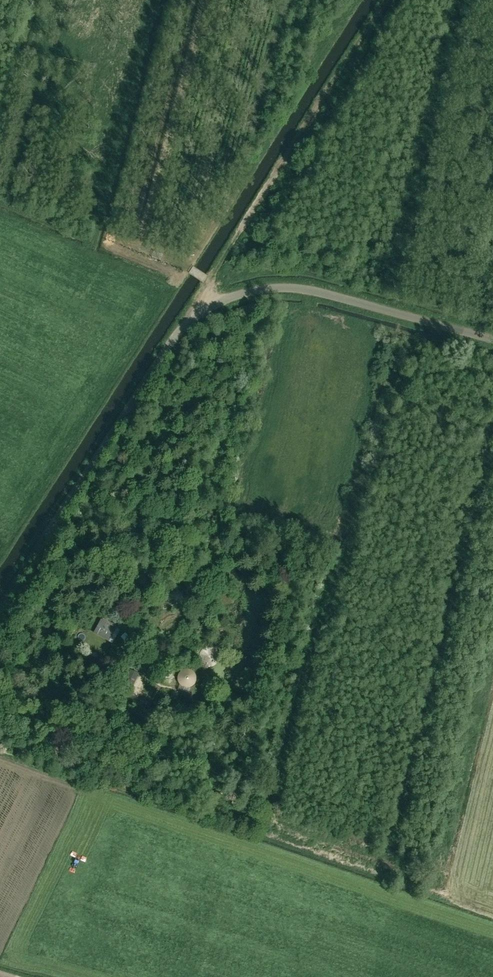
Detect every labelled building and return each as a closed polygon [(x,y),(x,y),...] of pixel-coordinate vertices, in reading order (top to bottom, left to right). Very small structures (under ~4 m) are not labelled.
[(131,581),(138,567),(128,563),(122,577),(131,581)] [(124,609),(120,620),(129,622),(132,611),(124,609)] [(117,631),(100,621),(93,635),(109,643),(117,631)] [(118,635),(124,641),(129,636),(122,630),(118,635)] [(177,678),(177,679),(177,680),(177,681),(177,682),(178,682),(178,683),(179,684),(180,685),(180,686),(181,686),(182,687),(183,687),(184,688),(185,688),(186,688),(187,688),(188,688),(189,688),(190,687),(191,687),(192,686),(193,685),(194,684),(195,683),(195,682),(196,681),(196,680),(196,679),(196,678),(196,677),(196,676),(195,675),(195,674),(194,673),(194,672),(193,672),(192,671),(191,670),(190,670),(189,669),(188,669),(187,669),(186,669),(185,669),(184,669),(183,669),(182,670),(181,671),(180,671),(180,672),(179,672),(179,673),(178,674),(177,675),(177,676),(177,677),(177,678)] [(138,674),(130,671),(126,679),(127,680),(134,683),(138,674)] [(134,683),(127,680),(124,687),(131,690),(135,683),(134,683)]
